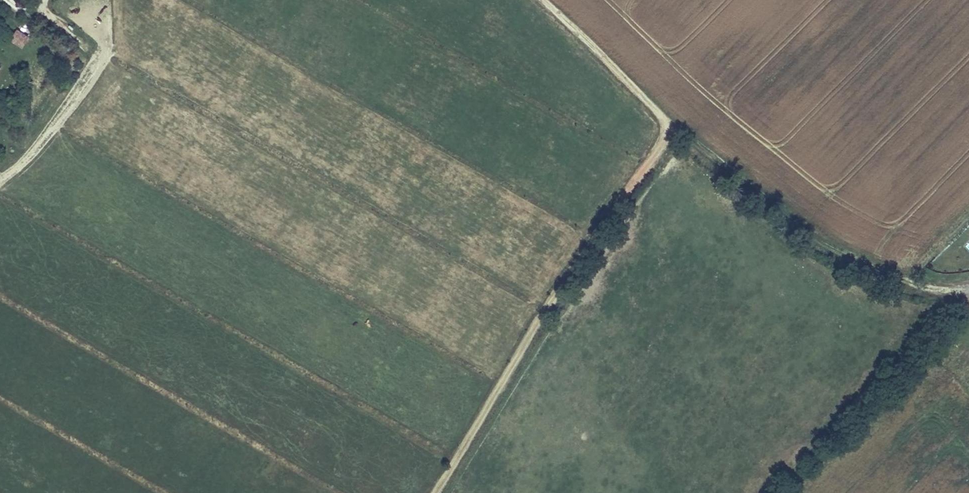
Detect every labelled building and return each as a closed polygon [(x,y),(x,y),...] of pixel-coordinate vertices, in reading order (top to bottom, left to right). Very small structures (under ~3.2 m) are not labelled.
[(17,28),(10,42),(23,48),(30,35),(17,28)]
